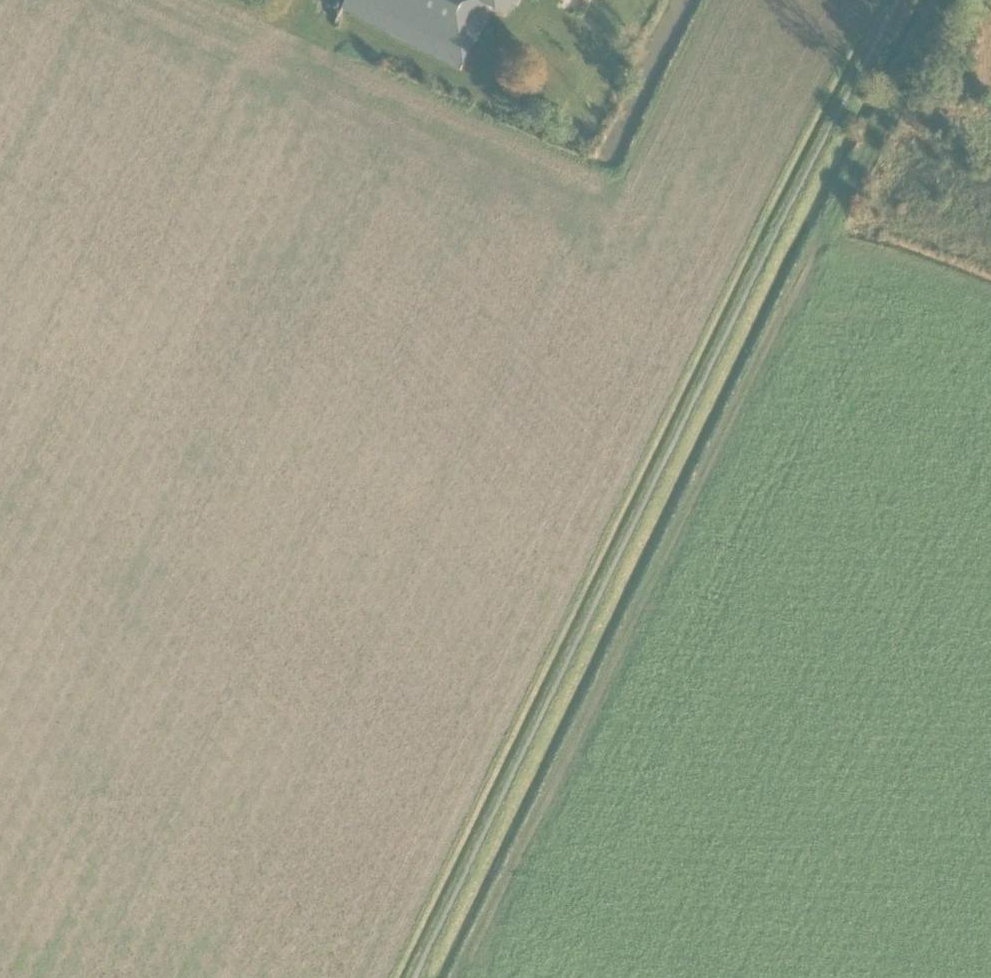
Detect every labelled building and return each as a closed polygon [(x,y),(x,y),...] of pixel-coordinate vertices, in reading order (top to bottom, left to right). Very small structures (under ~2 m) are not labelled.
[(343,10),(461,71),(492,11),(505,17),(514,0),(348,0),(343,10)]
